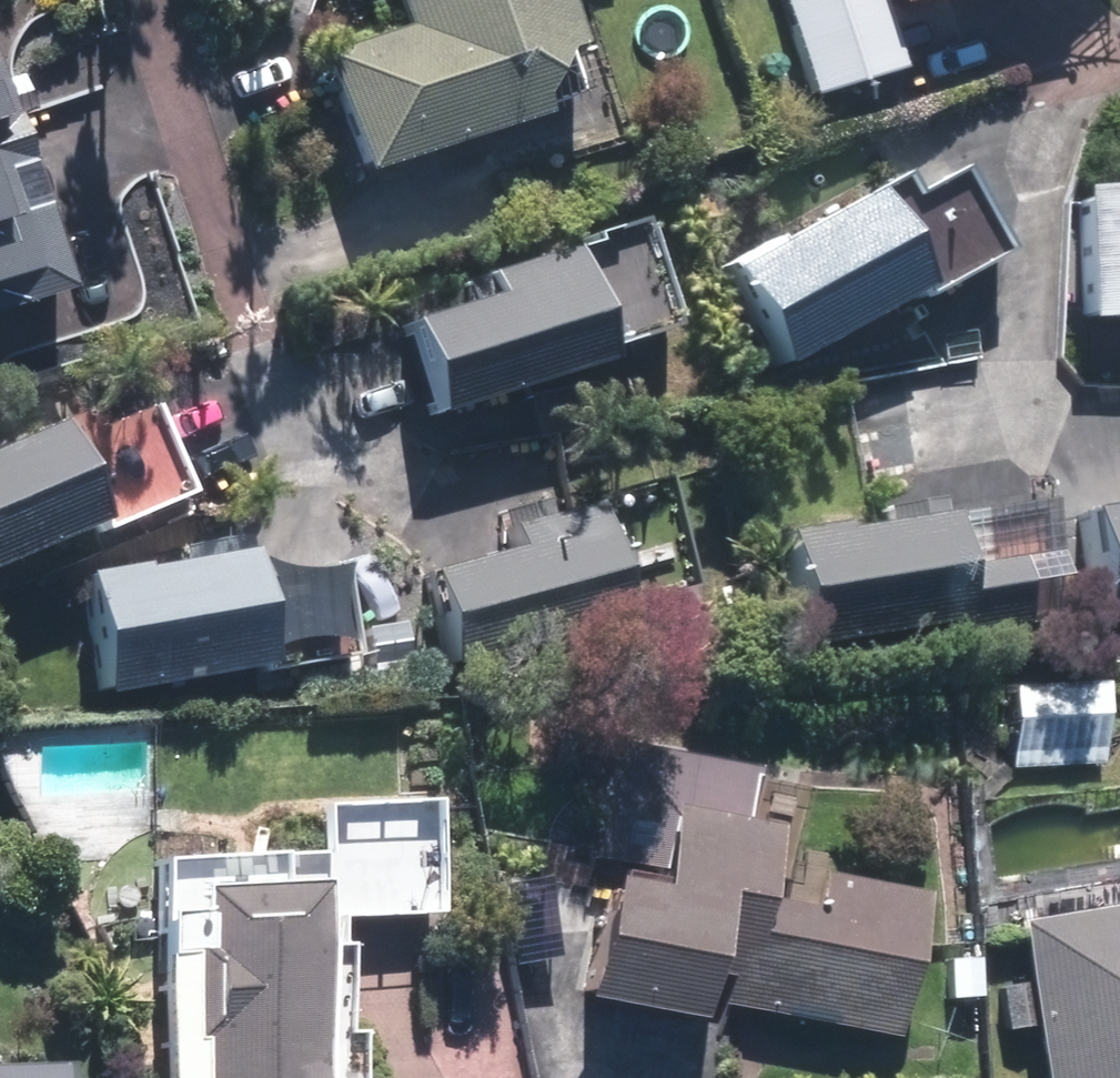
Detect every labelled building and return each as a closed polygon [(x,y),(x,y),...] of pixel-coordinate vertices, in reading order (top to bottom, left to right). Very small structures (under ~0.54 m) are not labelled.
[(357,173),(577,102),(560,50),(563,49),(547,0),(397,0),(408,34),(321,63),(357,173)] [(0,100),(0,302),(59,284),(0,100)] [(1077,320),(1119,318),(1119,188),(1070,191),(1077,320)] [(725,273),(776,364),(914,289),(863,197),(725,273)] [(405,325),(435,413),(599,360),(563,252),(463,285),(469,304),(405,325)] [(93,524),(51,426),(0,448),(0,563),(93,524)] [(1094,606),(1119,602),(1119,505),(1079,512),(1094,606)] [(423,573),(447,665),(617,622),(589,510),(512,530),(517,549),(423,573)] [(944,570),(935,512),(779,537),(797,647),(1011,613),(1002,561),(944,570)] [(83,582),(103,695),(261,666),(240,554),(83,582)] [(1096,674),(1003,678),(1007,778),(1100,774),(1096,674)] [(599,879),(576,997),(689,1019),(699,966),(727,972),(722,999),(780,1010),(781,1003),(829,1012),(828,1019),(888,1030),(914,893),(817,875),(810,912),(754,902),(767,836),(661,816),(647,888),(599,879)] [(303,885),(186,890),(189,954),(159,955),(164,1077),(311,1077),(303,885)] [(1017,923),(1042,1077),(1119,1077),(1119,907),(1017,923)] [(60,1068),(0,1069),(0,1077),(60,1077),(60,1068)]
